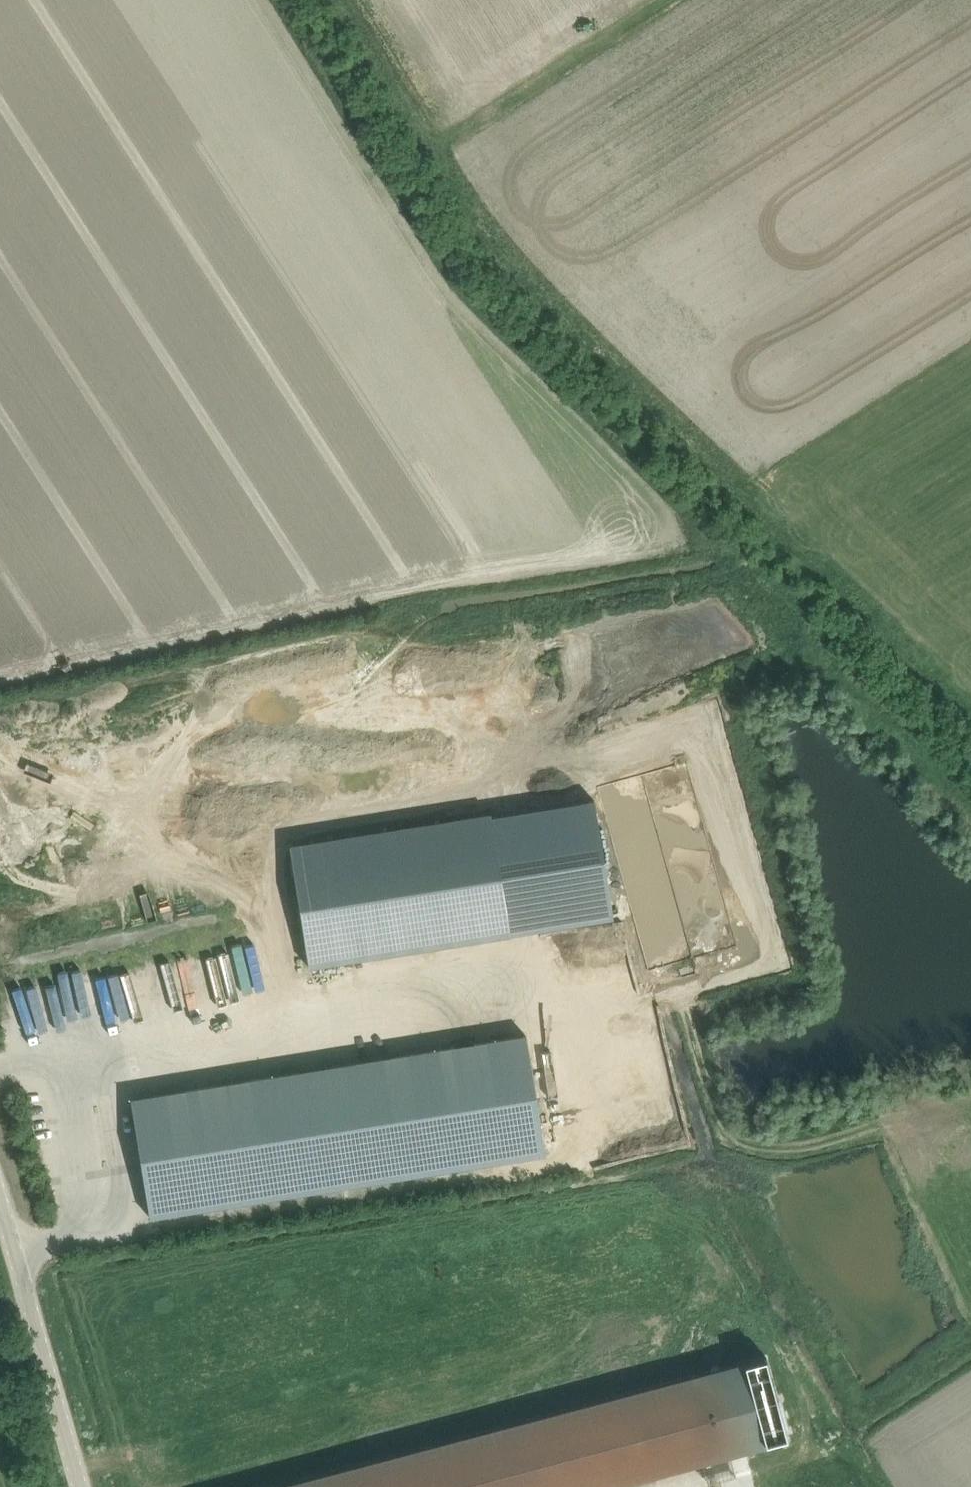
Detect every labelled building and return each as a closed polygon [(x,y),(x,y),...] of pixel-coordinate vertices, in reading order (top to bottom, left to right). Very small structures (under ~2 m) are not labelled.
[(507,932),(488,814),(287,846),(307,965),(507,932)] [(527,1034),(132,1097),(152,1218),(546,1155),(527,1034)] [(274,1486),(610,1486),(770,1445),(748,1361),(274,1486)]
